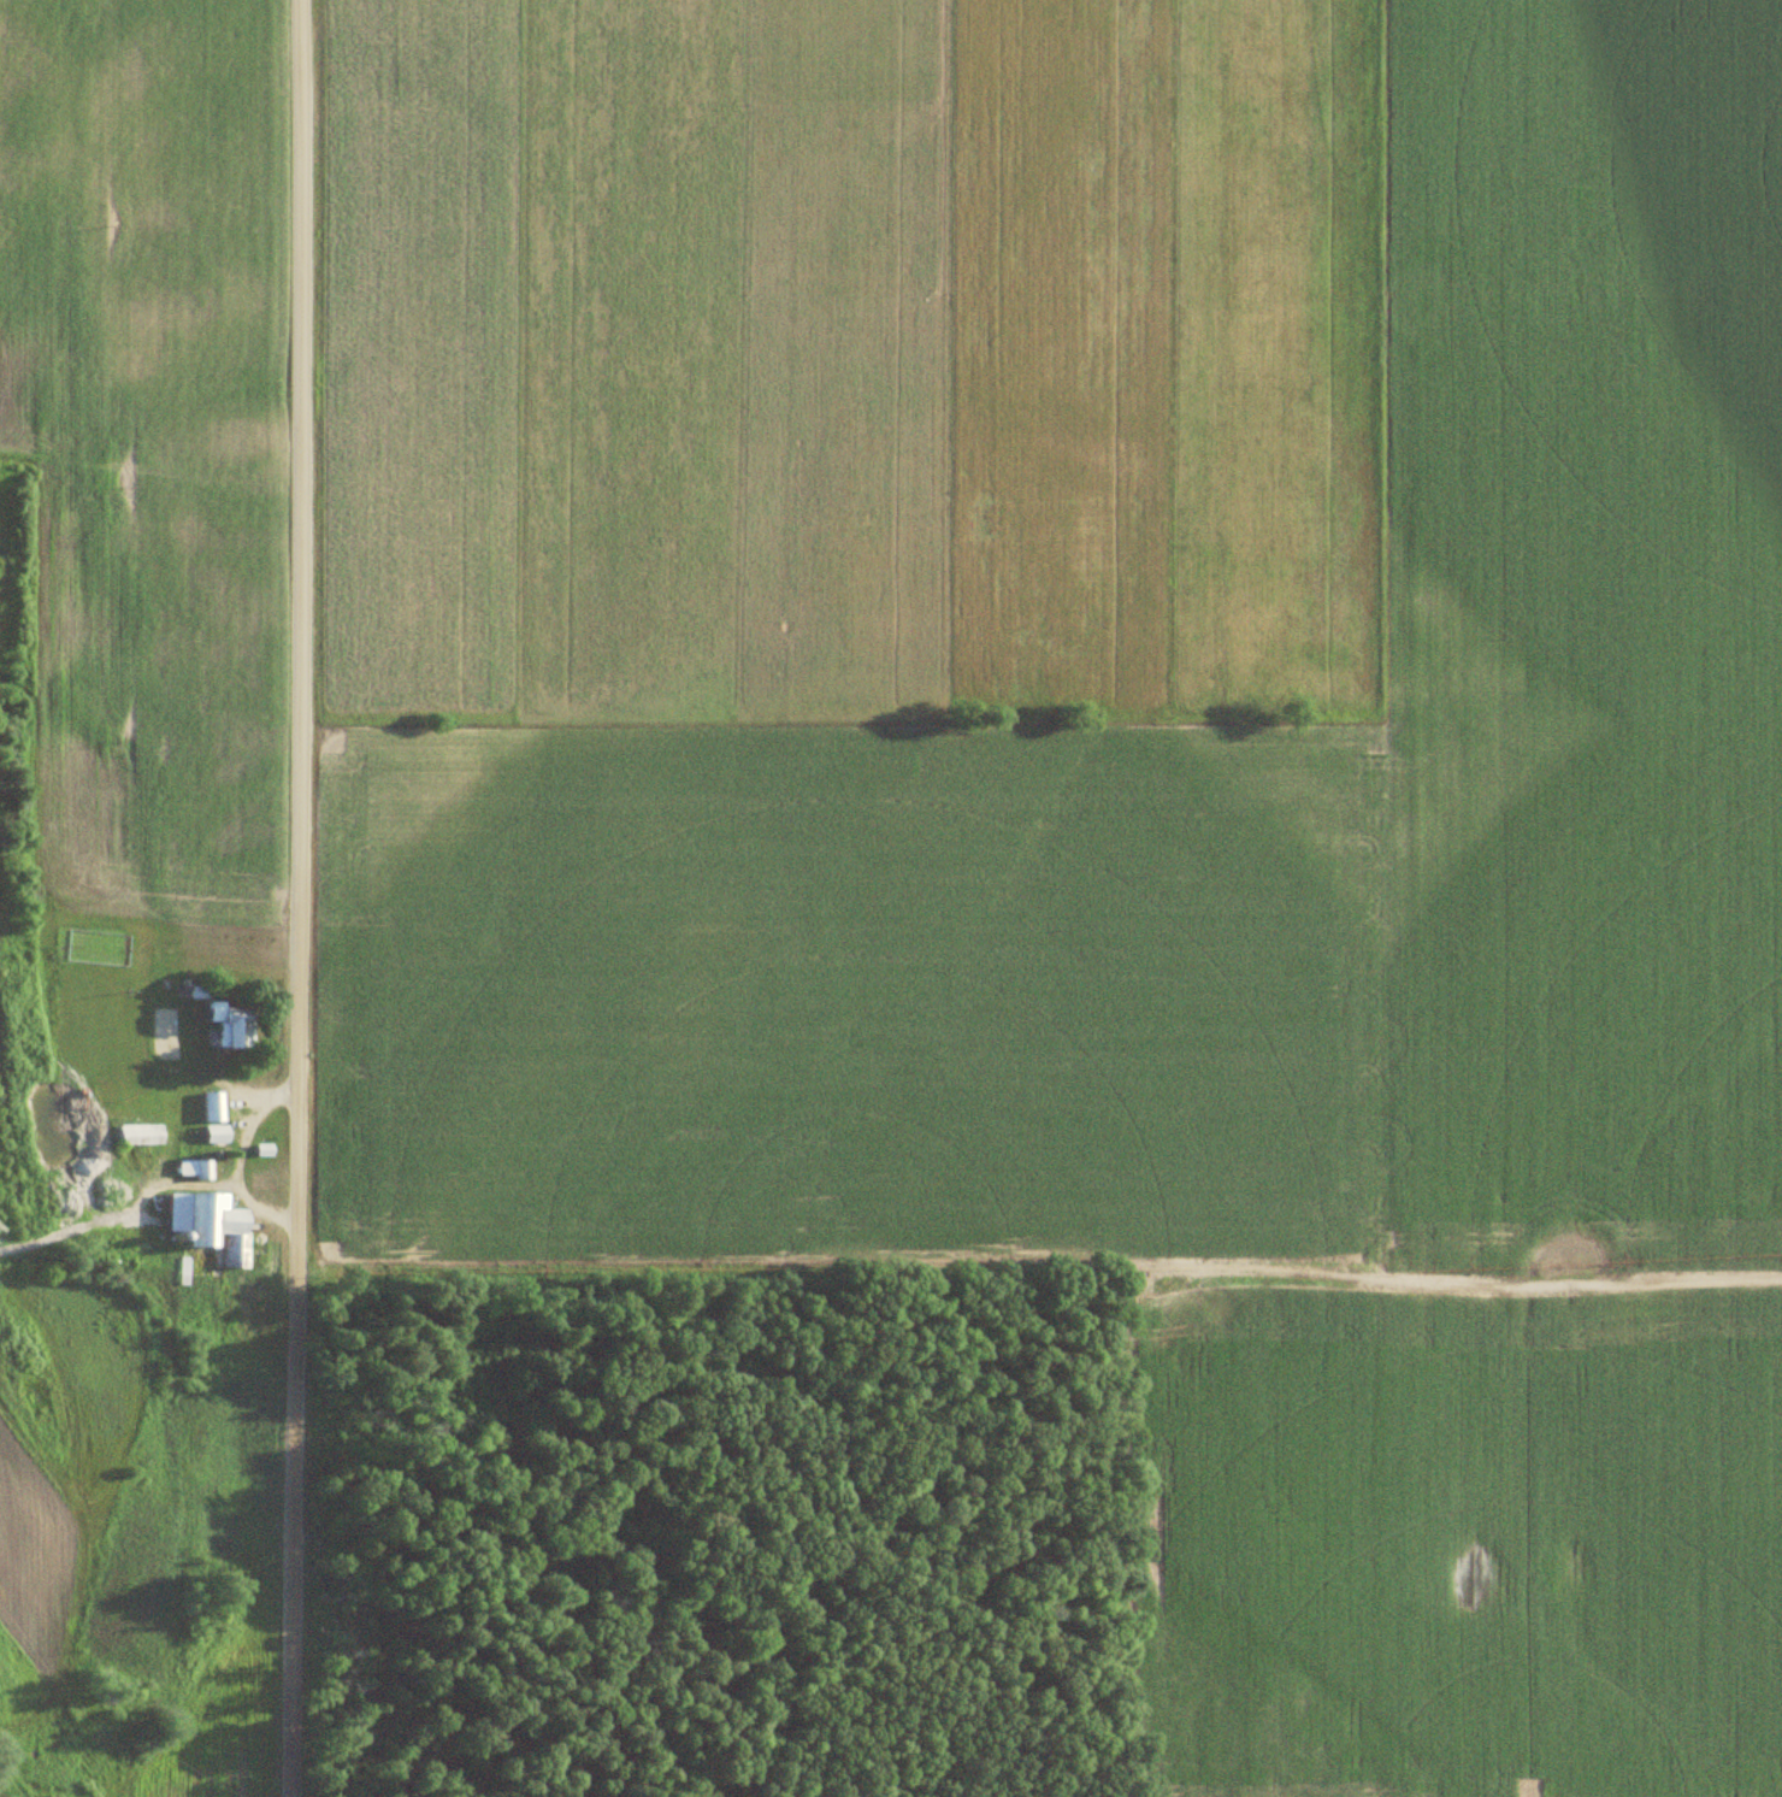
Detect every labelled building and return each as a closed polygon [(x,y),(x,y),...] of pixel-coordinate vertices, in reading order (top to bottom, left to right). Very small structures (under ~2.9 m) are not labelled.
[(263,953),(273,953),(273,927),(263,927),(263,953)] [(222,1010),(222,1025),(227,1025),(227,1048),(250,1048),(250,1010),(222,1010)] [(223,1122),(223,1092),(204,1092),(204,1122),(223,1122)] [(119,1125),(119,1145),(162,1145),(162,1125),(119,1125)] [(227,1126),(206,1126),(206,1143),(227,1143),(227,1126)] [(189,1246),(217,1246),(217,1234),(225,1234),(225,1267),(247,1267),(247,1209),(227,1208),(227,1193),(190,1192),(189,1246)]
